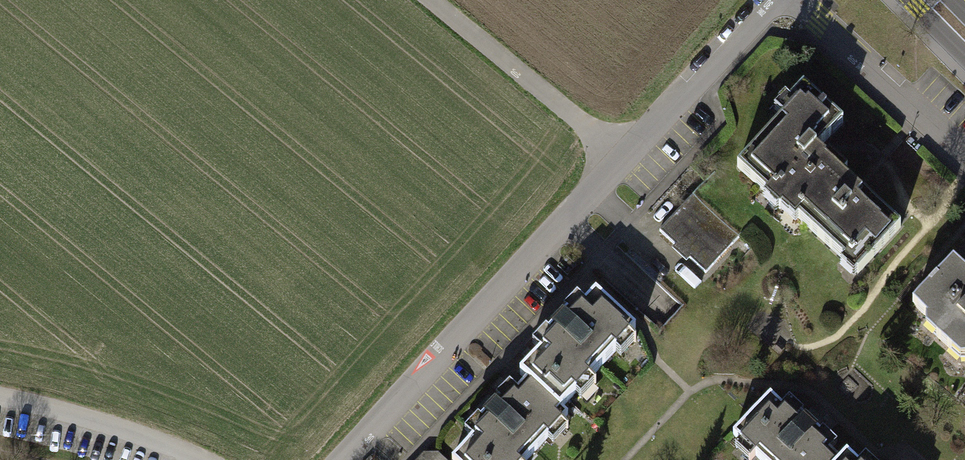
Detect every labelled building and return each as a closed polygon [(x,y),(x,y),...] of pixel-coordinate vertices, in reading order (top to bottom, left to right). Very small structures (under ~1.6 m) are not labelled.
[(841,129),(802,96),(739,170),(863,277),(902,232),(861,197),(826,167),(816,158),(841,129)] [(740,238),(693,195),(659,231),(707,274),(740,238)] [(949,261),(907,307),(964,359),(964,275),(949,261)] [(524,380),(560,414),(636,330),(593,290),(560,327),(515,373),(524,380)] [(524,380),(491,416),(448,459),(529,459),(565,420),(560,414),(524,380)] [(779,393),(740,433),(769,459),(848,459),(814,427),(779,393)]
